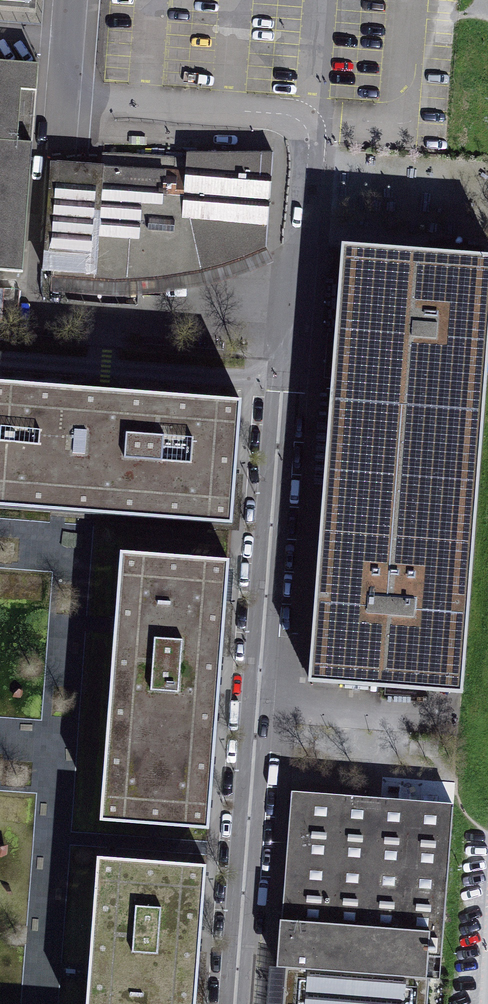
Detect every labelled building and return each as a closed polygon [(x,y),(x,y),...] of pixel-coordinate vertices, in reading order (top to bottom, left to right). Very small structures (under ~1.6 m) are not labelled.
[(31,293),(45,73),(0,70),(0,291),(31,293)] [(270,317),(282,164),(112,151),(109,187),(55,183),(47,301),(270,317)] [(487,436),(487,258),(345,247),(313,656),(311,677),(468,689),(487,436)] [(228,534),(238,414),(0,393),(0,515),(228,534)] [(226,572),(115,565),(97,831),(209,838),(226,572)] [(292,799),(276,1003),(445,1003),(460,813),(292,799)] [(100,866),(90,1003),(197,1003),(205,874),(100,866)]
